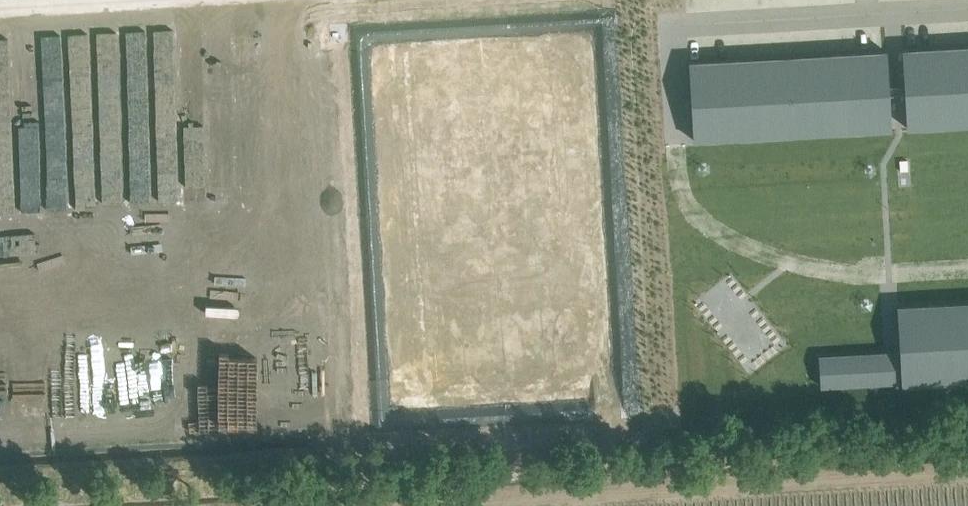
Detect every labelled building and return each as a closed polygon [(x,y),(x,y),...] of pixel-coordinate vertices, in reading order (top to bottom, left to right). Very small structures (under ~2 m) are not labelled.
[(903,50),(908,127),(967,124),(967,46),(903,50)] [(887,51),(690,63),(695,140),(892,128),(887,51)] [(898,306),(900,352),(820,356),(822,385),(903,381),(903,384),(967,380),(967,302),(898,306)]
